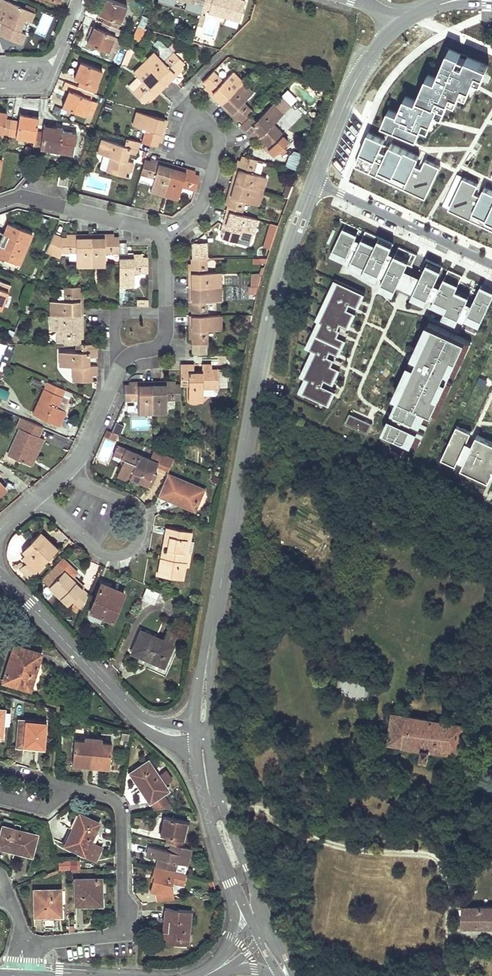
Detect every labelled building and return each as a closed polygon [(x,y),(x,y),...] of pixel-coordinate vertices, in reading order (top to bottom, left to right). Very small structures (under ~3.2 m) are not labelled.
[(22,25),(24,20),(30,22),(34,13),(23,9),(4,0),(0,0),(0,24),(1,24),(0,26),(0,35),(20,44),(25,33),(20,31),(22,25)] [(103,23),(118,29),(127,7),(109,0),(104,0),(101,7),(104,9),(102,16),(105,17),(103,23)] [(158,3),(174,8),(176,0),(159,0),(158,3)] [(187,2),(185,11),(200,16),(201,11),(205,0),(182,0),(187,2)] [(201,11),(200,16),(197,25),(202,26),(204,21),(206,16),(203,15),(204,12),(225,18),(239,22),(245,3),(236,0),(231,0),(231,2),(227,0),(205,0),(201,11)] [(35,10),(25,5),(23,9),(34,13),(35,10)] [(35,34),(46,37),(52,16),(42,13),(35,34)] [(97,28),(95,31),(94,35),(90,33),(89,36),(87,42),(109,51),(116,53),(121,40),(114,37),(118,29),(103,23),(100,29),(97,28)] [(125,32),(118,29),(114,37),(121,40),(125,32)] [(142,33),(135,31),(132,38),(139,41),(142,33)] [(89,36),(83,33),(81,39),(87,42),(89,36)] [(449,46),(438,74),(427,70),(415,101),(406,97),(399,114),(390,111),(385,124),(417,136),(421,126),(429,130),(436,113),(443,115),(450,100),(459,103),(463,93),(470,95),(476,81),(484,84),(491,65),(491,62),(467,53),(464,61),(459,59),(462,52),(449,46)] [(127,66),(133,52),(128,47),(122,63),(127,66)] [(176,76),(183,70),(180,67),(184,63),(174,53),(168,59),(170,61),(166,65),(164,63),(154,53),(144,63),(166,86),(169,83),(172,80),(170,77),(174,74),(176,76)] [(80,61),(78,66),(76,70),(80,72),(77,79),(80,80),(78,87),(93,93),(102,71),(80,61)] [(166,86),(144,63),(134,73),(138,77),(144,83),(146,85),(142,88),(141,86),(134,92),(133,93),(143,104),(147,99),(149,102),(156,95),(154,93),(157,89),(159,91),(162,89),(163,89),(166,86)] [(220,105),(243,82),(233,72),(223,82),(220,84),(216,80),(218,77),(213,72),(202,82),(206,86),(204,88),(204,89),(211,95),(213,93),(216,97),(214,99),(220,105)] [(138,77),(128,86),(134,92),(141,86),(142,88),(146,85),(144,83),(138,77)] [(69,90),(73,92),(75,93),(78,87),(67,82),(64,89),(69,90)] [(241,105),(243,102),(253,93),(243,82),(220,105),(226,111),(229,109),(232,113),(230,115),(236,121),(237,122),(238,119),(242,123),(250,115),(253,112),(248,107),(245,109),(241,105)] [(90,100),(93,93),(78,87),(75,93),(73,92),(69,99),(66,97),(62,106),(85,116),(85,115),(91,117),(97,103),(90,100)] [(286,120),(292,126),(306,111),(294,101),(284,112),(289,117),(286,120)] [(256,121),(250,115),(242,123),(240,125),(247,133),(249,134),(255,129),(261,135),(255,140),(262,148),(266,144),(270,148),(283,136),(273,124),(282,115),(272,105),(264,113),(256,121)] [(167,121),(137,112),(133,126),(146,130),(149,131),(147,137),(144,136),(142,143),(149,145),(156,147),(157,141),(161,142),(163,134),(160,133),(161,128),(164,129),(167,121)] [(11,121),(5,120),(6,116),(0,115),(0,135),(9,137),(11,121)] [(34,142),(36,132),(38,118),(29,116),(29,120),(19,118),(19,122),(11,121),(9,137),(34,142)] [(39,132),(36,132),(34,142),(33,148),(72,155),(76,134),(62,131),(62,128),(53,127),(52,131),(43,129),(42,133),(39,132)] [(96,141),(99,133),(94,130),(91,138),(96,141)] [(368,131),(353,165),(427,199),(442,166),(425,158),(421,168),(413,165),(418,154),(389,141),(385,149),(380,147),(384,139),(368,131)] [(106,172),(115,174),(124,177),(126,171),(130,172),(133,164),(125,161),(128,153),(135,155),(139,142),(126,138),(123,146),(102,140),(98,154),(110,157),(106,172)] [(285,165),(295,168),(300,152),(291,149),(285,165)] [(274,151),(268,157),(271,160),(277,155),(274,151)] [(234,174),(231,183),(261,191),(266,178),(252,174),(249,173),(251,167),(254,168),(257,160),(242,156),(240,162),(237,161),(235,169),(238,170),(237,175),(234,174)] [(163,196),(172,166),(163,163),(163,166),(157,164),(158,162),(150,159),(149,163),(144,161),(140,174),(148,177),(148,174),(154,175),(154,179),(150,192),(163,196)] [(195,190),(199,176),(193,175),(194,171),(185,169),(184,172),(179,171),(180,168),(172,166),(163,196),(177,200),(182,186),(182,183),(188,184),(187,186),(187,187),(195,190)] [(491,226),(491,186),(486,183),(481,194),(473,190),(478,180),(461,172),(446,205),(491,226)] [(69,176),(59,174),(57,184),(67,186),(69,176)] [(261,191),(231,183),(229,191),(232,192),(230,197),(227,196),(225,205),(227,206),(226,211),(240,215),(243,207),(240,207),(241,200),(244,201),(257,205),(261,191)] [(250,242),(256,220),(240,215),(226,211),(224,218),(224,219),(227,220),(225,225),(222,224),(220,234),(223,234),(221,239),(235,243),(237,238),(250,242)] [(25,249),(32,234),(8,224),(0,243),(0,257),(19,265),(25,249)] [(357,235),(343,229),(333,250),(347,256),(357,235)] [(380,272),(395,240),(381,234),(380,237),(366,230),(353,259),(380,272)] [(90,267),(90,236),(82,236),(82,239),(77,239),(76,236),(67,236),(67,239),(62,239),(52,235),(45,252),(59,257),(62,253),(76,253),(76,267),(90,267)] [(119,253),(119,239),(113,238),(113,235),(104,235),(104,238),(99,238),(99,235),(90,236),(90,267),(105,267),(105,260),(105,253),(119,253)] [(415,249),(401,243),(386,274),(400,281),(415,249)] [(147,273),(147,259),(145,259),(143,259),(142,256),(133,256),(133,259),(128,259),(128,256),(119,256),(119,287),(134,287),(134,273),(147,273)] [(220,287),(220,273),(206,273),(206,259),(191,259),(191,265),(188,265),(188,274),(191,274),(191,279),(188,279),(188,280),(189,287),(220,287)] [(443,267),(429,260),(415,290),(429,297),(443,267)] [(469,297),(455,290),(462,275),(449,269),(435,298),(449,304),(446,310),(460,317),(469,297)] [(260,273),(254,274),(251,283),(257,283),(260,273)] [(1,310),(10,286),(0,282),(0,309),(1,310)] [(363,292),(341,282),(322,321),(324,322),(312,349),(314,350),(302,376),(310,380),(304,393),(328,404),(334,390),(323,385),(326,380),(334,383),(340,368),(332,365),(335,359),(328,356),(330,350),(337,354),(344,338),(337,335),(339,329),(337,328),(340,322),(348,326),(354,311),(347,308),(349,303),(357,306),(363,292)] [(79,308),(79,302),(82,302),(82,293),(79,293),(78,287),(64,288),(64,302),(50,302),(50,316),(82,316),(82,312),(82,308),(79,308)] [(220,302),(220,287),(189,287),(189,296),(192,296),(192,301),(189,301),(189,311),(192,310),(192,316),(206,316),(206,308),(203,308),(203,302),(206,302),(220,302)] [(257,287),(248,287),(247,294),(255,295),(257,287)] [(469,313),(483,320),(491,299),(491,293),(480,288),(469,313)] [(82,325),(82,316),(50,316),(50,331),(56,331),(64,331),(64,343),(64,344),(76,344),(79,344),(79,339),(81,339),(82,339),(82,330),(79,330),(79,325),(82,325)] [(220,330),(220,316),(206,316),(192,316),(189,316),(189,325),(192,325),(192,330),(189,330),(189,339),(192,339),(192,344),(206,345),(206,337),(203,337),(203,330),(206,330),(213,330),(220,330)] [(435,326),(394,412),(417,422),(423,409),(428,411),(463,340),(435,326)] [(64,331),(56,331),(56,343),(64,343),(64,331)] [(88,366),(88,359),(96,358),(96,344),(85,344),(82,344),(82,352),(76,352),(59,353),(59,367),(61,367),(73,367),(73,381),(73,382),(91,382),(91,375),(96,375),(96,366),(88,366)] [(206,345),(192,344),(192,351),(198,351),(198,355),(206,355),(206,345)] [(211,365),(207,365),(203,365),(203,372),(194,372),(193,365),(187,365),(181,365),(180,371),(180,378),(188,378),(188,384),(188,400),(203,400),(203,393),(203,387),(216,387),(219,387),(218,386),(218,371),(218,369),(211,369),(211,365)] [(73,381),(73,367),(61,367),(65,381),(73,381)] [(65,411),(63,410),(56,407),(64,390),(47,382),(32,414),(58,426),(65,411)] [(152,413),(151,383),(143,383),(143,386),(137,386),(137,383),(130,383),(130,385),(124,385),(124,400),(132,400),(132,397),(138,397),(138,400),(138,413),(152,413)] [(180,399),(180,384),(174,384),(174,383),(165,383),(165,386),(160,386),(160,383),(158,383),(151,383),(152,413),(167,414),(167,399),(180,399)] [(6,399),(10,389),(0,386),(0,397),(6,399)] [(64,390),(56,407),(63,410),(71,393),(64,390)] [(373,423),(349,413),(345,423),(367,433),(373,423)] [(418,430),(391,417),(384,431),(412,444),(418,430)] [(27,421),(20,418),(16,428),(18,429),(7,455),(26,464),(39,437),(38,436),(41,428),(27,421)] [(472,431),(457,425),(444,452),(459,459),(472,431)] [(477,434),(465,461),(491,474),(491,441),(477,434)] [(39,437),(26,464),(31,466),(43,439),(39,437)] [(153,471),(154,468),(156,465),(157,462),(149,459),(125,448),(118,445),(116,450),(123,453),(121,457),(124,459),(119,471),(129,475),(129,477),(140,482),(140,480),(151,485),(156,472),(153,471)] [(153,449),(149,459),(157,462),(156,465),(168,471),(169,469),(171,463),(173,458),(153,449)] [(179,466),(171,463),(169,469),(176,473),(179,466)] [(129,475),(119,471),(117,474),(128,479),(129,477),(129,475)] [(178,503),(179,501),(179,500),(194,507),(202,489),(167,474),(159,494),(178,503)] [(206,498),(206,490),(202,489),(194,507),(198,508),(203,503),(206,498)] [(188,541),(189,536),(190,531),(168,527),(166,536),(170,537),(166,558),(161,557),(158,575),(183,580),(187,553),(184,552),(186,540),(188,541)] [(27,562),(26,563),(34,571),(57,548),(40,532),(22,550),(25,554),(22,558),(27,562)] [(165,536),(161,557),(166,558),(170,537),(166,536),(165,536)] [(34,571),(26,563),(20,569),(28,577),(34,571)] [(68,605),(71,603),(74,600),(81,609),(87,594),(72,580),(64,571),(56,563),(42,578),(68,605)] [(68,567),(64,571),(72,580),(77,576),(77,571),(72,567),(68,567)] [(117,610),(113,608),(119,594),(107,589),(109,585),(102,582),(90,611),(112,620),(117,610)] [(124,592),(109,585),(107,589),(119,594),(113,608),(117,610),(124,592)] [(158,594),(146,589),(141,600),(153,606),(158,594)] [(163,640),(142,630),(132,652),(164,667),(177,636),(166,632),(163,640)] [(41,653),(27,649),(14,645),(2,681),(17,686),(20,679),(32,683),(41,653)] [(32,683),(20,679),(17,686),(29,690),(32,683)] [(9,718),(10,712),(4,711),(4,710),(0,710),(0,734),(2,734),(3,724),(8,725),(9,718)] [(420,758),(424,759),(429,760),(431,749),(461,754),(465,726),(393,713),(389,743),(422,748),(420,758)] [(34,744),(38,745),(43,745),(45,722),(19,720),(17,746),(34,747),(34,744)] [(89,766),(92,738),(85,737),(84,741),(75,740),(72,764),(89,766)] [(102,739),(93,738),(92,738),(89,766),(91,766),(109,768),(112,744),(102,743),(102,739)] [(158,775),(148,761),(132,772),(141,785),(139,786),(155,809),(165,807),(172,809),(162,793),(167,789),(164,783),(158,775)] [(172,778),(166,770),(158,775),(164,783),(172,778)] [(99,823),(91,818),(82,814),(75,830),(73,828),(65,845),(95,859),(101,847),(91,841),(99,823)] [(165,842),(171,843),(180,845),(185,821),(164,816),(160,834),(167,836),(165,842)] [(21,852),(30,855),(36,834),(3,825),(0,835),(0,844),(14,848),(13,850),(21,852)] [(180,845),(171,843),(170,846),(169,850),(150,845),(147,854),(158,857),(156,866),(174,870),(176,861),(186,864),(190,848),(180,845)] [(73,860),(57,860),(58,869),(73,869),(73,860)] [(176,861),(174,870),(184,873),(186,864),(176,861)] [(184,873),(174,870),(156,866),(154,865),(151,875),(153,875),(152,883),(150,891),(155,892),(157,902),(174,898),(172,887),(171,887),(172,882),(183,885),(186,873),(184,873)] [(47,873),(42,874),(43,877),(57,872),(56,869),(55,870),(47,873)] [(101,901),(101,890),(101,878),(75,879),(76,905),(88,904),(88,901),(101,901)] [(60,889),(47,889),(35,889),(35,919),(52,919),(52,915),(52,912),(60,911),(60,889)] [(484,906),(465,905),(464,928),(491,928),(491,906),(484,906)] [(163,942),(175,943),(188,944),(191,911),(166,908),(165,920),(171,920),(170,932),(164,931),(163,942)]
